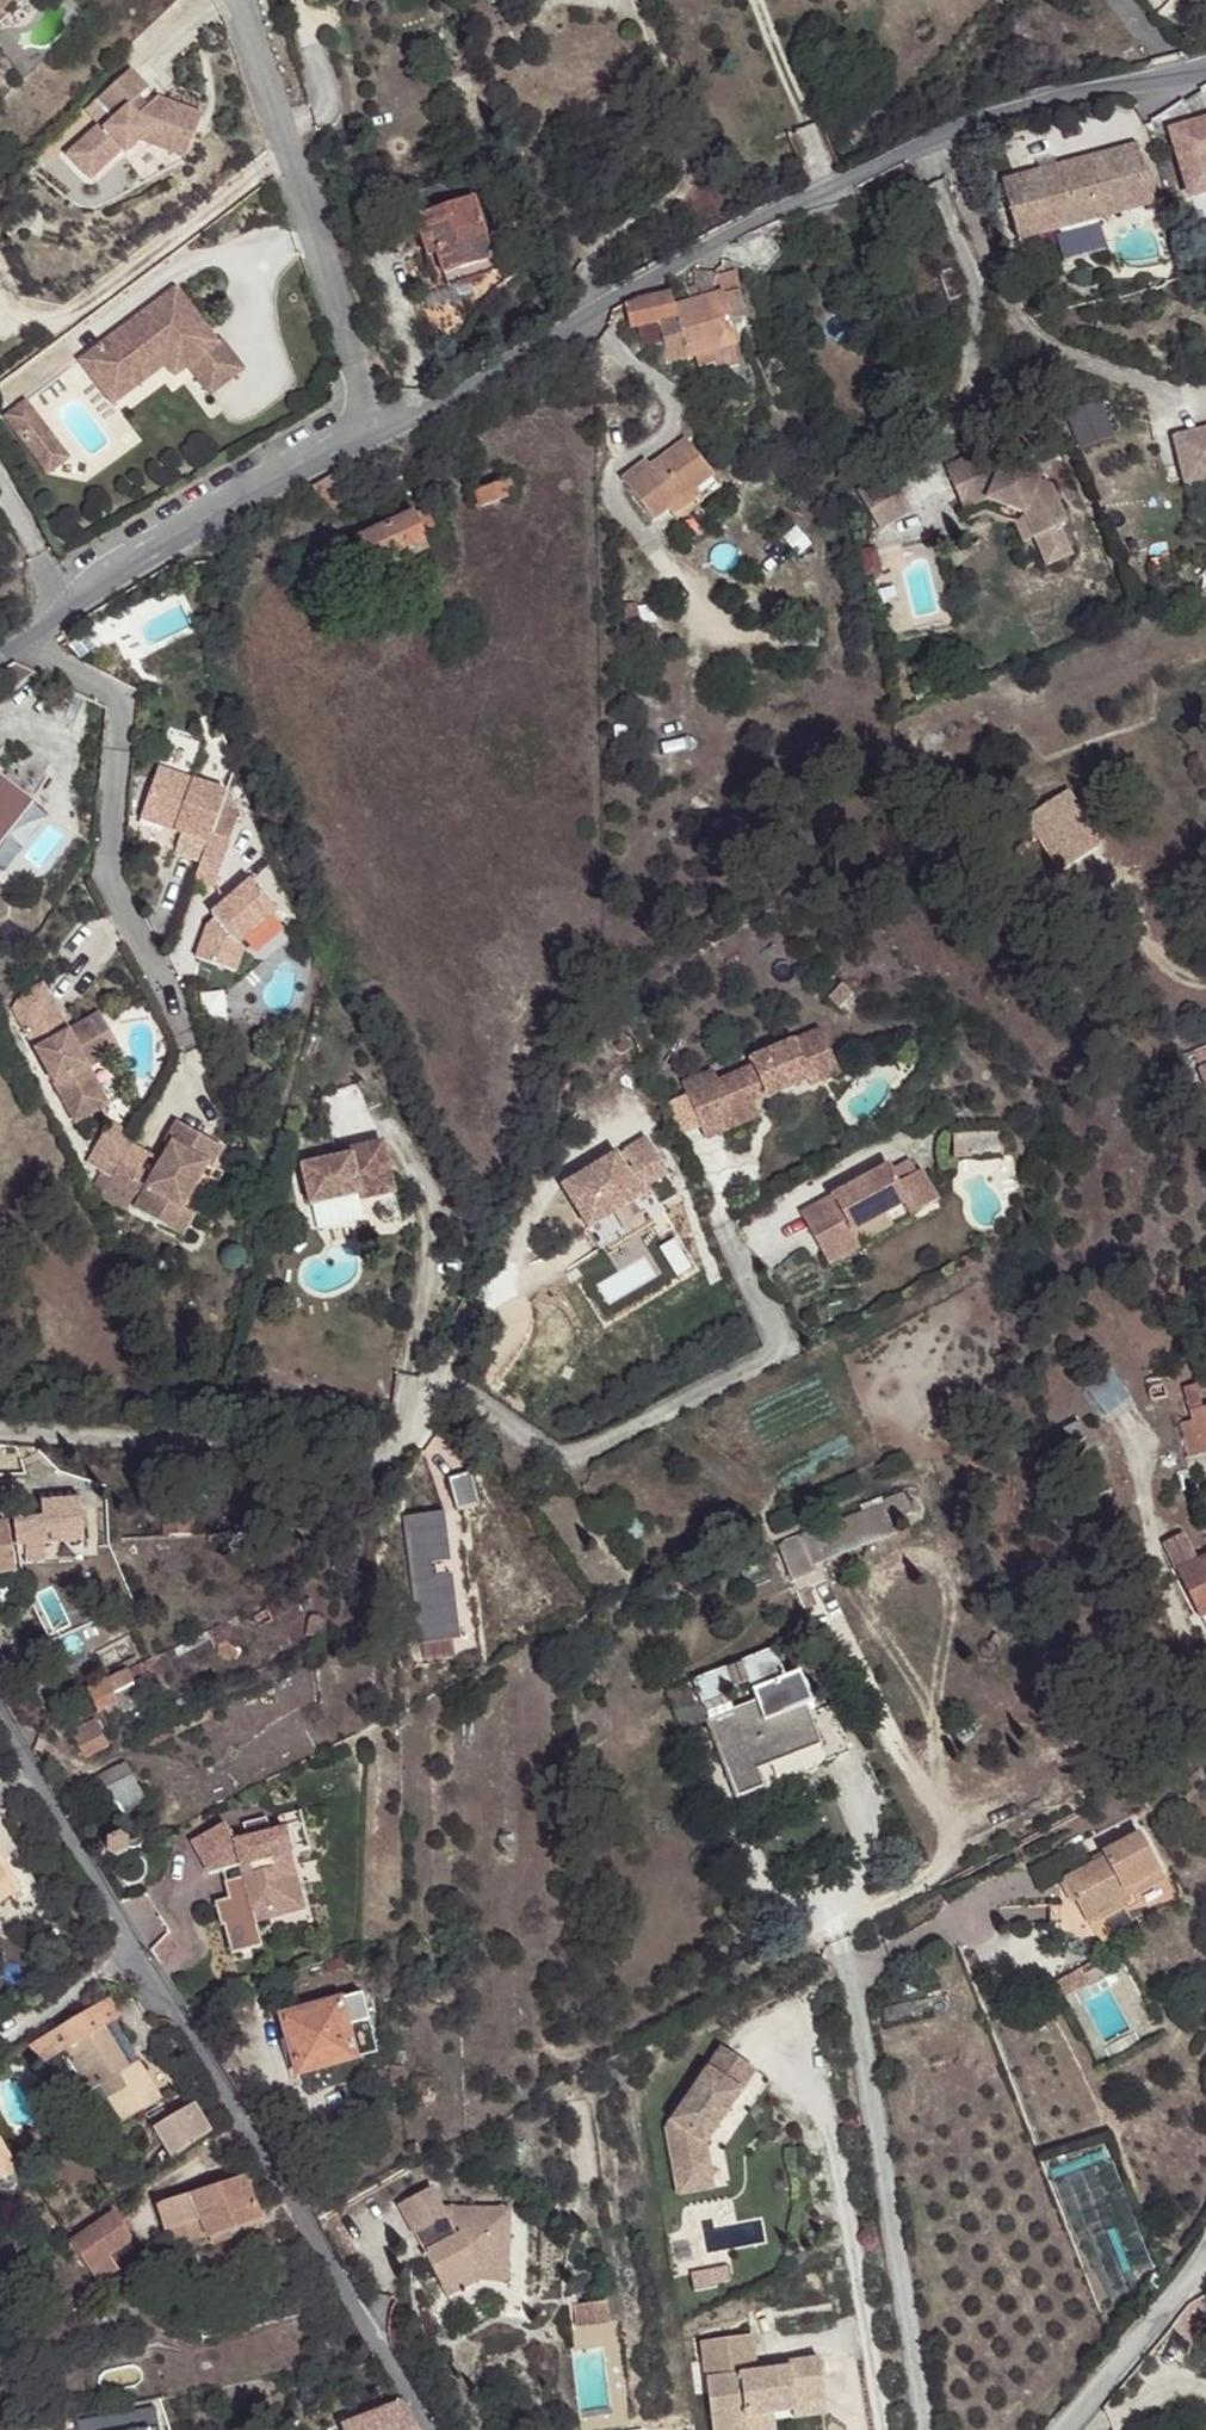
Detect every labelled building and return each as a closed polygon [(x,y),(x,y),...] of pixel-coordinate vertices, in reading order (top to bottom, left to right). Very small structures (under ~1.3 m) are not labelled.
[(106,120),(86,139),(109,163),(128,146),(132,150),(147,137),(191,155),(208,113),(163,94),(153,104),(143,113),(134,103),(144,94),(154,85),(136,66),(105,94),(123,114),(110,125),(106,120)] [(144,94),(134,103),(143,113),(153,104),(144,94)] [(1176,134),(1194,197),(1205,193),(1205,125),(1176,134)] [(96,175),(109,163),(86,139),(73,151),(96,175)] [(1054,234),(1104,219),(1158,204),(1141,145),(1005,183),(1023,243),(1054,234)] [(494,151),(479,156),(484,173),(499,168),(494,151)] [(490,238),(470,175),(377,205),(387,235),(416,227),(428,264),(439,260),(450,295),(503,278),(490,238)] [(1110,243),(1104,219),(1054,234),(1061,258),(1110,243)] [(734,244),(725,251),(754,281),(779,255),(756,236),(734,244)] [(733,272),(719,276),(714,291),(717,300),(740,294),(733,272)] [(693,306),(678,311),(688,362),(695,361),(711,356),(714,366),(715,375),(739,369),(734,350),(738,348),(733,327),(747,322),(740,294),(717,300),(714,291),(719,276),(695,276),(699,289),(689,290),(693,306)] [(675,296),(629,307),(634,333),(641,331),(644,351),(655,349),(663,347),(668,367),(688,362),(678,311),(675,296)] [(157,305),(72,368),(96,400),(149,361),(167,385),(199,362),(157,305)] [(663,347),(655,349),(660,369),(668,367),(663,347)] [(711,356),(695,361),(698,369),(714,366),(711,356)] [(96,400),(72,368),(60,377),(93,422),(146,382),(155,394),(167,385),(149,361),(96,400)] [(749,367),(740,369),(744,394),(754,391),(749,367)] [(1101,394),(1071,404),(1077,423),(1108,412),(1101,394)] [(39,469),(59,454),(20,406),(1,421),(39,469)] [(1173,430),(1182,478),(1205,474),(1205,424),(1173,430)] [(713,476),(688,443),(652,468),(646,474),(642,468),(623,481),(654,522),(669,510),(713,476)] [(1034,482),(1037,474),(1007,463),(995,468),(988,454),(952,470),(970,511),(992,502),(1030,517),(1041,540),(1068,529),(1072,527),(1056,490),(1043,485),(1034,482)] [(650,463),(642,468),(646,474),(652,468),(650,463)] [(1046,477),(1037,474),(1034,482),(1043,485),(1046,477)] [(1182,478),(1183,484),(1205,480),(1205,474),(1182,478)] [(713,476),(669,510),(675,518),(719,483),(713,476)] [(891,477),(860,498),(873,517),(904,498),(891,477)] [(349,504),(338,478),(330,483),(341,508),(349,504)] [(521,497),(516,485),(476,499),(482,512),(521,497)] [(373,493),(360,499),(366,514),(380,508),(373,493)] [(904,498),(873,517),(883,534),(915,514),(904,498)] [(425,512),(412,519),(423,545),(438,540),(425,512)] [(1041,540),(1030,517),(1018,521),(1029,545),(1041,540)] [(412,519),(357,543),(369,570),(396,559),(423,545),(412,519)] [(1081,558),(1068,529),(1041,540),(1055,570),(1081,558)] [(423,545),(396,559),(400,568),(428,555),(423,545)] [(624,606),(627,635),(640,634),(637,603),(624,606)] [(139,810),(182,825),(206,833),(199,853),(192,873),(212,881),(229,833),(228,832),(208,825),(223,783),(156,759),(139,810)] [(32,804),(0,779),(0,846),(32,804)] [(234,812),(223,783),(208,825),(228,832),(234,812)] [(32,804),(0,846),(0,873),(3,875),(46,817),(32,804)] [(175,845),(182,825),(139,810),(136,832),(175,845)] [(199,853),(206,833),(182,825),(175,845),(199,853)] [(221,904),(212,911),(207,917),(195,951),(235,965),(244,941),(238,935),(273,902),(247,873),(217,899),(221,904)] [(209,908),(212,911),(221,904),(217,899),(209,908)] [(97,1051),(116,1040),(102,1012),(70,1031),(57,1039),(49,1026),(63,1018),(44,984),(21,996),(13,1010),(78,1124),(109,1105),(81,1052),(94,1045),(97,1051)] [(854,996),(844,988),(833,999),(843,1008),(854,996)] [(57,1039),(70,1031),(63,1018),(49,1026),(57,1039)] [(711,1070),(679,1084),(703,1139),(722,1130),(713,1110),(748,1095),(760,1089),(764,1096),(805,1079),(808,1084),(837,1071),(818,1028),(802,1035),(806,1043),(716,1081),(711,1070)] [(632,1047),(629,1041),(618,1031),(608,1045),(620,1056),(624,1056),(630,1053),(632,1047)] [(122,1050),(116,1040),(97,1051),(94,1045),(81,1052),(109,1105),(127,1096),(106,1059),(122,1050)] [(713,1110),(722,1130),(756,1115),(748,1095),(713,1110)] [(171,1228),(184,1206),(209,1167),(213,1169),(226,1149),(181,1121),(169,1142),(174,1145),(156,1176),(144,1168),(153,1153),(135,1142),(121,1165),(114,1177),(143,1195),(136,1207),(171,1228)] [(121,1165),(135,1142),(138,1137),(112,1122),(95,1150),(121,1165)] [(999,1131),(952,1134),(953,1158),(1001,1155),(999,1131)] [(398,1194),(386,1138),(352,1147),(352,1153),(303,1165),(312,1206),(362,1195),(363,1201),(398,1194)] [(557,1187),(582,1229),(635,1198),(633,1193),(664,1175),(642,1138),(621,1152),(628,1164),(633,1173),(624,1178),(619,1169),(610,1155),(557,1187)] [(619,1169),(624,1178),(633,1173),(628,1164),(619,1169)] [(887,1166),(830,1198),(838,1213),(808,1230),(827,1265),(858,1248),(850,1233),(902,1203),(909,1215),(935,1200),(919,1170),(896,1183),(887,1166)] [(114,1177),(103,1194),(128,1209),(138,1192),(114,1177)] [(830,1198),(799,1214),(808,1230),(838,1213),(830,1198)] [(196,1214),(184,1206),(171,1228),(183,1235),(196,1214)] [(1166,1400),(1163,1384),(1150,1388),(1146,1392),(1148,1400),(1154,1403),(1166,1400)] [(1200,1409),(1195,1387),(1182,1389),(1188,1415),(1191,1411),(1200,1409)] [(1188,1415),(1189,1422),(1198,1456),(1205,1454),(1205,1408),(1200,1409),(1191,1411),(1188,1415)] [(1198,1456),(1189,1422),(1179,1424),(1186,1459),(1198,1456)] [(1198,1456),(1202,1472),(1205,1471),(1205,1454),(1198,1456)] [(1202,1472),(1198,1456),(1186,1459),(1189,1475),(1202,1472)] [(775,1543),(789,1580),(812,1571),(809,1566),(805,1554),(888,1522),(887,1520),(907,1512),(900,1492),(880,1500),(881,1503),(775,1543)] [(21,1550),(36,1548),(76,1544),(73,1502),(37,1506),(38,1520),(11,1524),(14,1550),(21,1550)] [(805,1554),(809,1566),(892,1533),(888,1522),(805,1554)] [(10,1572),(3,1529),(0,1529),(0,1574),(10,1572)] [(1197,1560),(1184,1532),(1166,1541),(1205,1623),(1205,1555),(1197,1560)] [(37,1563),(36,1548),(21,1550),(23,1564),(37,1563)] [(669,1575),(674,1589),(690,1584),(685,1569),(669,1575)] [(266,1613),(254,1620),(261,1629),(272,1623),(266,1613)] [(319,1641),(321,1629),(320,1625),(316,1621),(310,1622),(307,1626),(304,1640),(319,1641)] [(213,1651),(219,1648),(216,1651),(217,1657),(230,1663),(236,1650),(226,1644),(219,1630),(206,1637),(213,1651)] [(806,1718),(802,1710),(813,1705),(800,1675),(782,1681),(771,1655),(689,1688),(735,1802),(761,1793),(848,1755),(831,1708),(806,1718)] [(79,1690),(91,1713),(111,1703),(119,1720),(138,1710),(118,1671),(79,1690)] [(95,1726),(72,1740),(87,1763),(109,1749),(95,1726)] [(144,1800),(125,1764),(96,1780),(115,1815),(144,1800)] [(285,1831),(291,1855),(308,1850),(299,1813),(281,1817),(285,1831)] [(223,1826),(189,1844),(207,1877),(239,1868),(242,1878),(231,1882),(235,1898),(229,1900),(214,1904),(221,1927),(224,1927),(231,1956),(249,1951),(262,1948),(255,1924),(253,1915),(265,1911),(266,1915),(274,1913),(273,1909),(286,1906),(274,1859),(290,1856),(291,1855),(285,1831),(235,1843),(223,1826)] [(1068,1882),(1093,1925),(1134,1900),(1133,1895),(1166,1875),(1141,1833),(1105,1855),(1107,1860),(1068,1882)] [(108,1852),(120,1860),(129,1855),(129,1841),(118,1834),(109,1839),(108,1852)] [(265,1911),(253,1915),(255,1924),(304,1911),(290,1856),(274,1859),(286,1906),(273,1909),(274,1913),(266,1915),(265,1911)] [(12,1883),(0,1863),(0,1890),(12,1883)] [(231,1882),(225,1884),(229,1900),(235,1898),(231,1882)] [(12,1883),(0,1890),(0,1904),(18,1893),(12,1883)] [(1097,1968),(1083,1979),(1089,1991),(1104,1981),(1097,1968)] [(1089,1991),(1083,1979),(1059,1991),(1067,2003),(1089,1991)] [(378,2051),(361,1995),(335,2002),(354,2057),(378,2051)] [(296,2074),(354,2057),(335,2002),(278,2017),(296,2074)] [(115,2004),(34,2053),(43,2069),(70,2053),(107,2030),(124,2020),(115,2004)] [(107,2030),(70,2053),(95,2099),(106,2093),(112,2103),(128,2130),(165,2108),(143,2070),(134,2076),(122,2055),(107,2030)] [(733,2045),(717,2067),(750,2090),(765,2068),(733,2045)] [(122,2055),(134,2076),(143,2070),(132,2049),(122,2055)] [(717,2067),(676,2124),(684,2174),(703,2171),(716,2154),(713,2141),(750,2090),(717,2067)] [(217,2141),(199,2112),(158,2137),(177,2168),(217,2141)] [(25,2171),(0,2129),(0,2183),(2,2186),(25,2171)] [(43,2132),(21,2145),(27,2154),(49,2142),(43,2132)] [(703,2171),(684,2174),(687,2191),(721,2185),(716,2154),(703,2171)] [(262,2220),(246,2179),(194,2198),(161,2208),(177,2250),(212,2239),(262,2220)] [(481,2276),(512,2278),(514,2214),(445,2211),(435,2192),(398,2213),(415,2245),(423,2240),(430,2255),(425,2258),(445,2297),(481,2276)] [(116,2218),(76,2245),(104,2286),(124,2272),(114,2260),(136,2245),(116,2218)] [(262,2220),(212,2239),(215,2248),(265,2229),(262,2220)] [(423,2240),(415,2245),(425,2258),(430,2255),(423,2240)] [(736,2278),(734,2265),(697,2271),(701,2288),(724,2284),(722,2280),(736,2278)] [(511,2289),(512,2278),(481,2276),(445,2297),(449,2306),(482,2288),(511,2289)] [(611,2308),(577,2313),(580,2334),(614,2329),(611,2308)] [(721,2429),(757,2429),(754,2408),(780,2405),(802,2403),(833,2398),(827,2355),(795,2359),(796,2365),(763,2369),(759,2332),(710,2338),(721,2429)] [(833,2398),(802,2403),(803,2414),(834,2410),(833,2398)] [(754,2408),(757,2429),(783,2427),(780,2405),(754,2408)] [(80,2429),(163,2429),(158,2408),(79,2423),(80,2429)] [(361,2429),(420,2429),(407,2409),(361,2429)]
